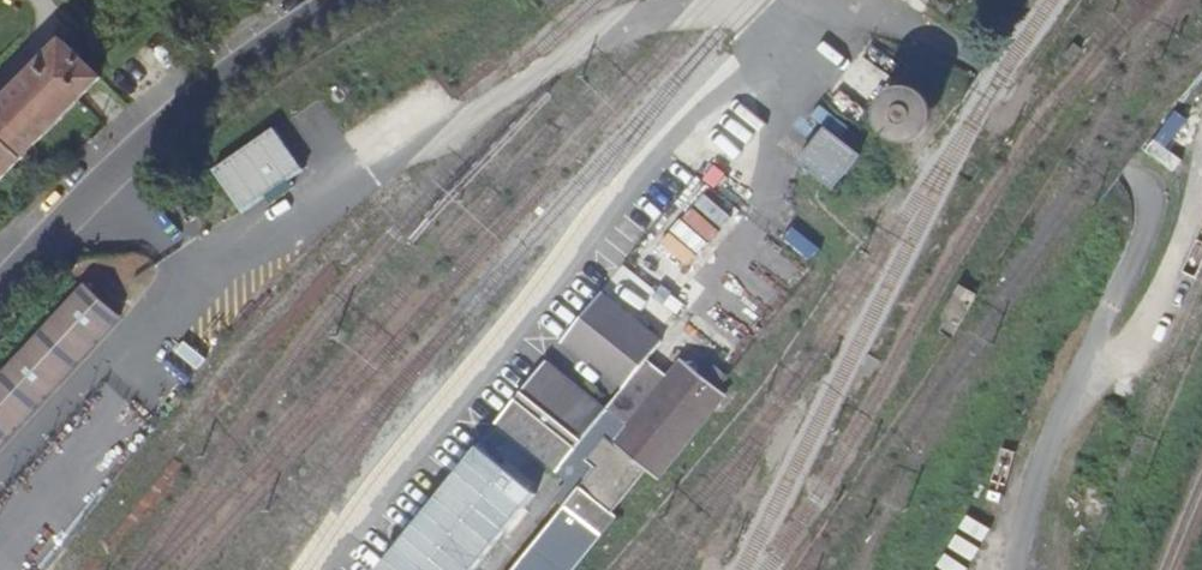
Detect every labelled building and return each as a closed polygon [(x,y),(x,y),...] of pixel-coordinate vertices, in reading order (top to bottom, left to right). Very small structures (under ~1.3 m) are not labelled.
[(26,80),(0,105),(0,176),(2,177),(22,157),(43,136),(41,133),(73,101),(76,103),(100,79),(65,42),(26,80)] [(827,128),(801,161),(836,188),(862,154),(827,128)] [(307,171),(277,130),(216,172),(244,212),(307,171)] [(698,178),(607,291),(621,302),(632,288),(667,316),(692,286),(685,281),(738,215),(710,192),(713,189),(698,178)] [(0,374),(0,445),(121,316),(85,284),(0,374)] [(566,340),(626,388),(649,360),(664,339),(604,293),(566,340)] [(659,478),(726,394),(719,388),(698,372),(682,359),(669,375),(614,442),(648,470),(659,478)] [(547,360),(496,424),(556,473),(608,410),(547,360)] [(614,442),(669,375),(649,360),(626,388),(608,410),(556,473),(570,484),(555,499),(566,508),(583,488),(599,469),(589,461),(607,438),(614,442)] [(708,360),(698,372),(719,388),(729,376),(708,360)] [(614,513),(648,470),(614,442),(607,438),(589,461),(599,469),(583,488),(614,513)] [(394,547),(423,569),(452,535),(455,538),(429,569),(475,569),(483,560),(479,557),(533,490),(506,468),(510,463),(481,440),(394,547)] [(583,488),(566,508),(603,538),(619,518),(614,513),(583,488)] [(513,569),(577,569),(603,538),(566,508),(513,569)]
